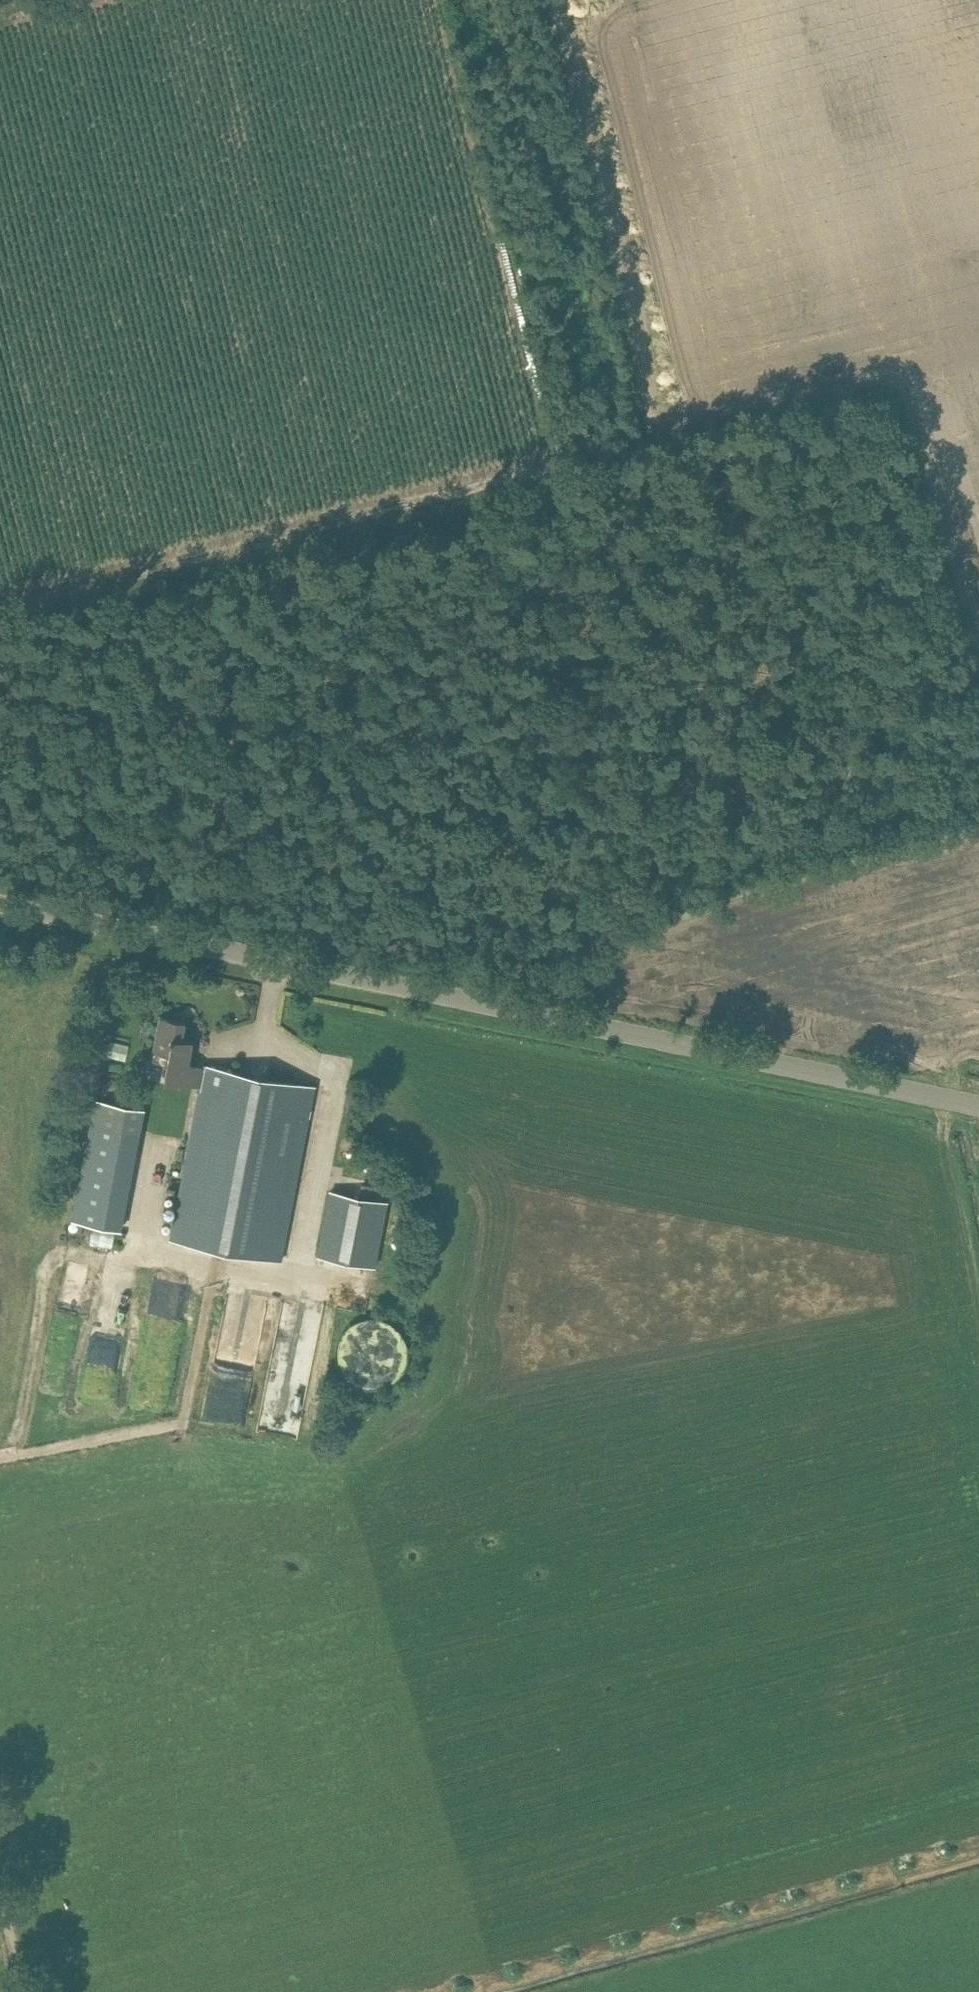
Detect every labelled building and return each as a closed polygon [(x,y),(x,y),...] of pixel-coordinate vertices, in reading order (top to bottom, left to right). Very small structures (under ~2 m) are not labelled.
[(281,1261),(311,1105),(315,1086),(205,1065),(204,1067),(188,1064),(193,1041),(182,1039),(186,1021),(160,1016),(153,1050),(170,1053),(165,1079),(201,1086),(171,1239),(281,1261)] [(121,1231),(139,1132),(91,1123),(73,1222),(121,1231)] [(329,1191),(317,1256),(376,1268),(388,1202),(329,1191)] [(294,1335),(300,1302),(284,1299),(264,1397),(302,1405),(315,1339),(294,1335)] [(342,1333),(338,1343),(336,1353),(338,1364),(342,1373),(349,1381),(357,1386),(367,1390),(377,1390),(387,1387),(396,1382),(403,1375),(408,1365),(410,1355),(409,1345),(405,1336),(399,1327),(390,1321),(380,1317),(369,1317),(359,1319),(350,1325),(342,1333)]
